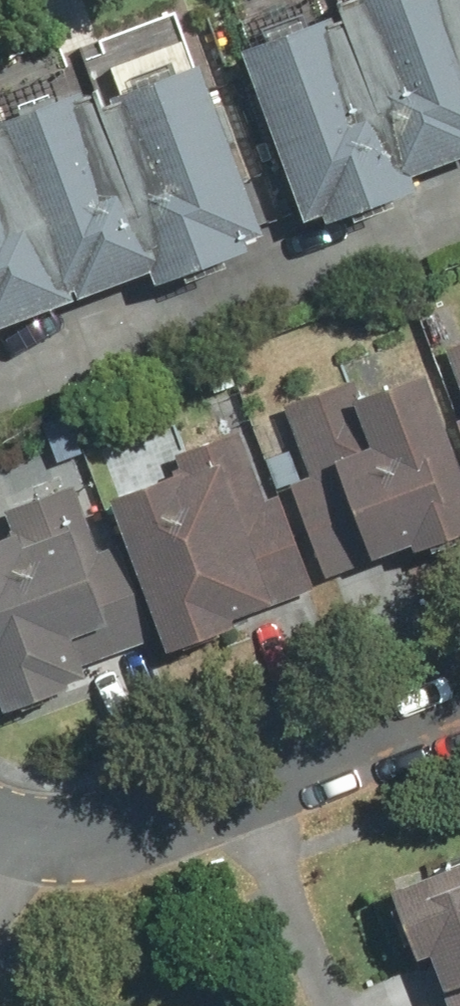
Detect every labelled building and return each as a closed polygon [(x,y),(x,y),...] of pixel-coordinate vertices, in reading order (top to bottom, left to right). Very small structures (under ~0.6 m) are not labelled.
[(336,232),(439,189),(434,178),(459,167),(459,0),(240,0),(336,232)] [(171,270),(176,285),(282,247),(218,67),(199,74),(178,15),(89,47),(103,87),(67,100),(48,47),(0,64),(0,331),(171,270)] [(364,395),(381,444),(346,457),(382,561),(459,534),(459,403),(447,366),(364,395)] [(214,421),(176,436),(190,473),(125,497),(182,650),(334,593),(295,488),(270,497),(244,428),(220,437),(214,421)] [(79,477),(13,503),(22,529),(0,537),(0,651),(23,710),(104,679),(98,664),(166,637),(128,541),(107,549),(79,477)] [(402,893),(426,963),(446,956),(459,998),(459,873),(402,893)]
